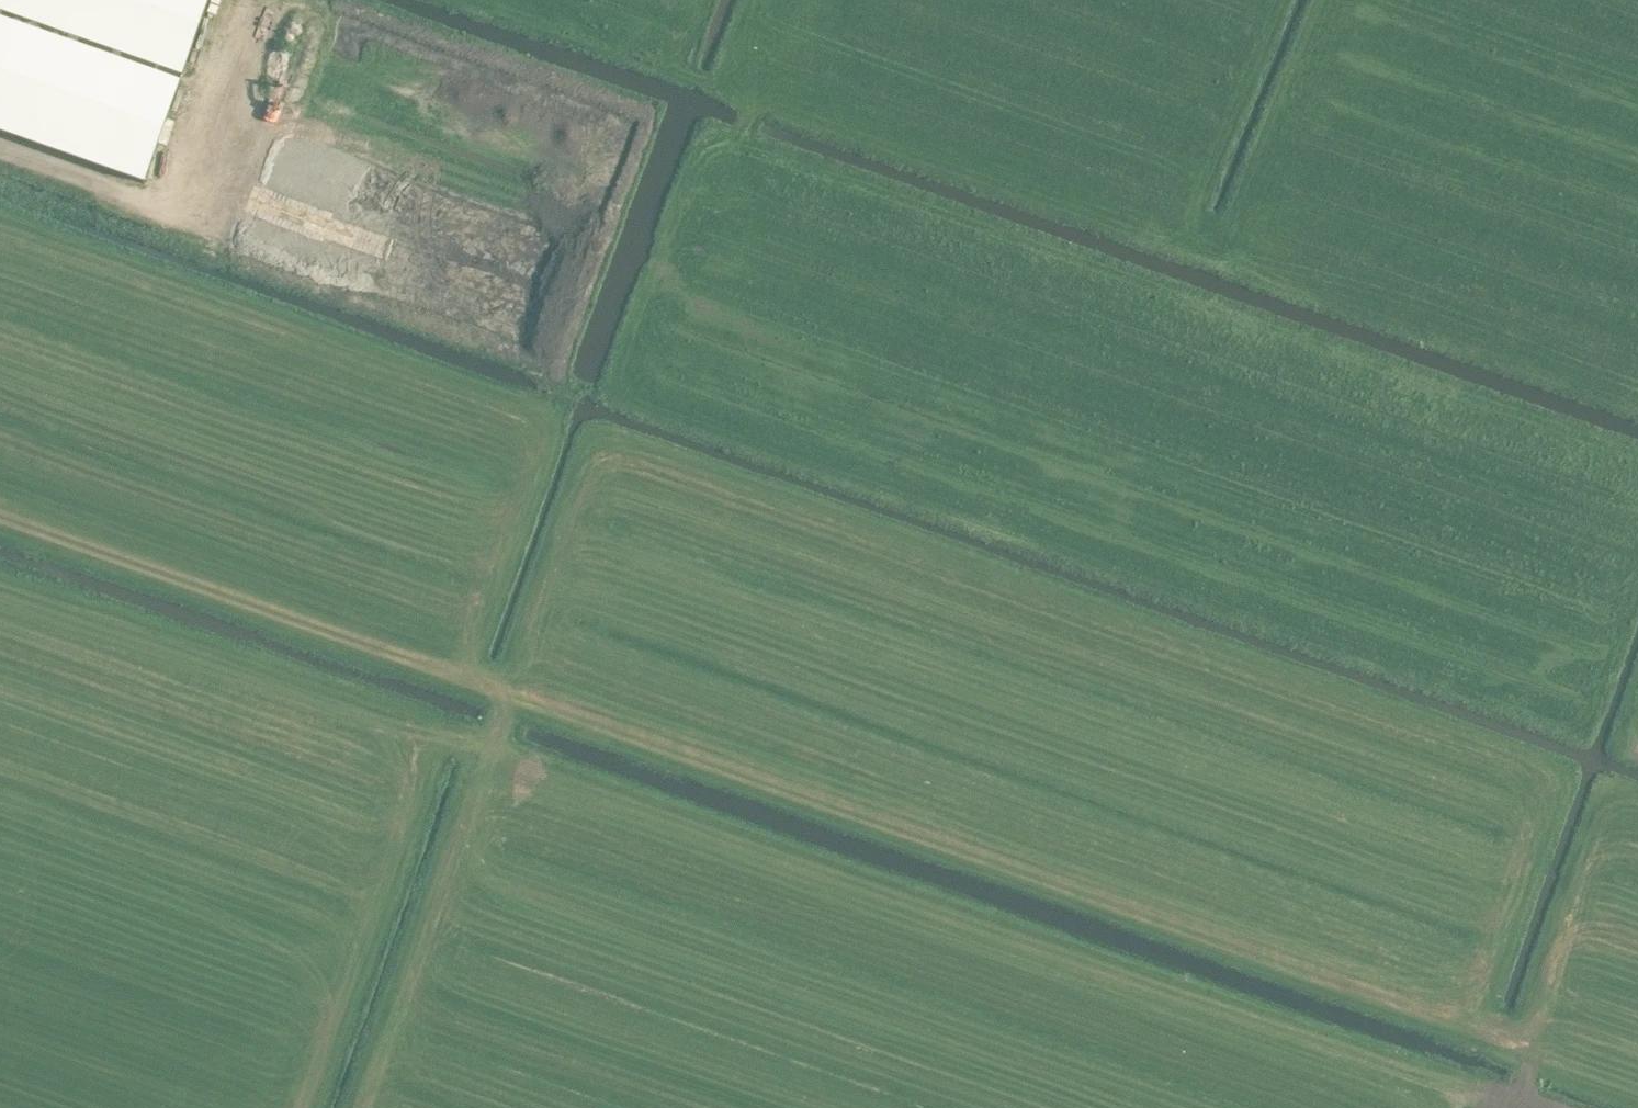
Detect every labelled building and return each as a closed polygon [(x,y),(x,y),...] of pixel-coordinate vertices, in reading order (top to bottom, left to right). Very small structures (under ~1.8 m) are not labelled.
[(207,0),(0,0),(0,130),(144,180),(159,138),(157,137),(164,118),(166,118),(207,0)]
